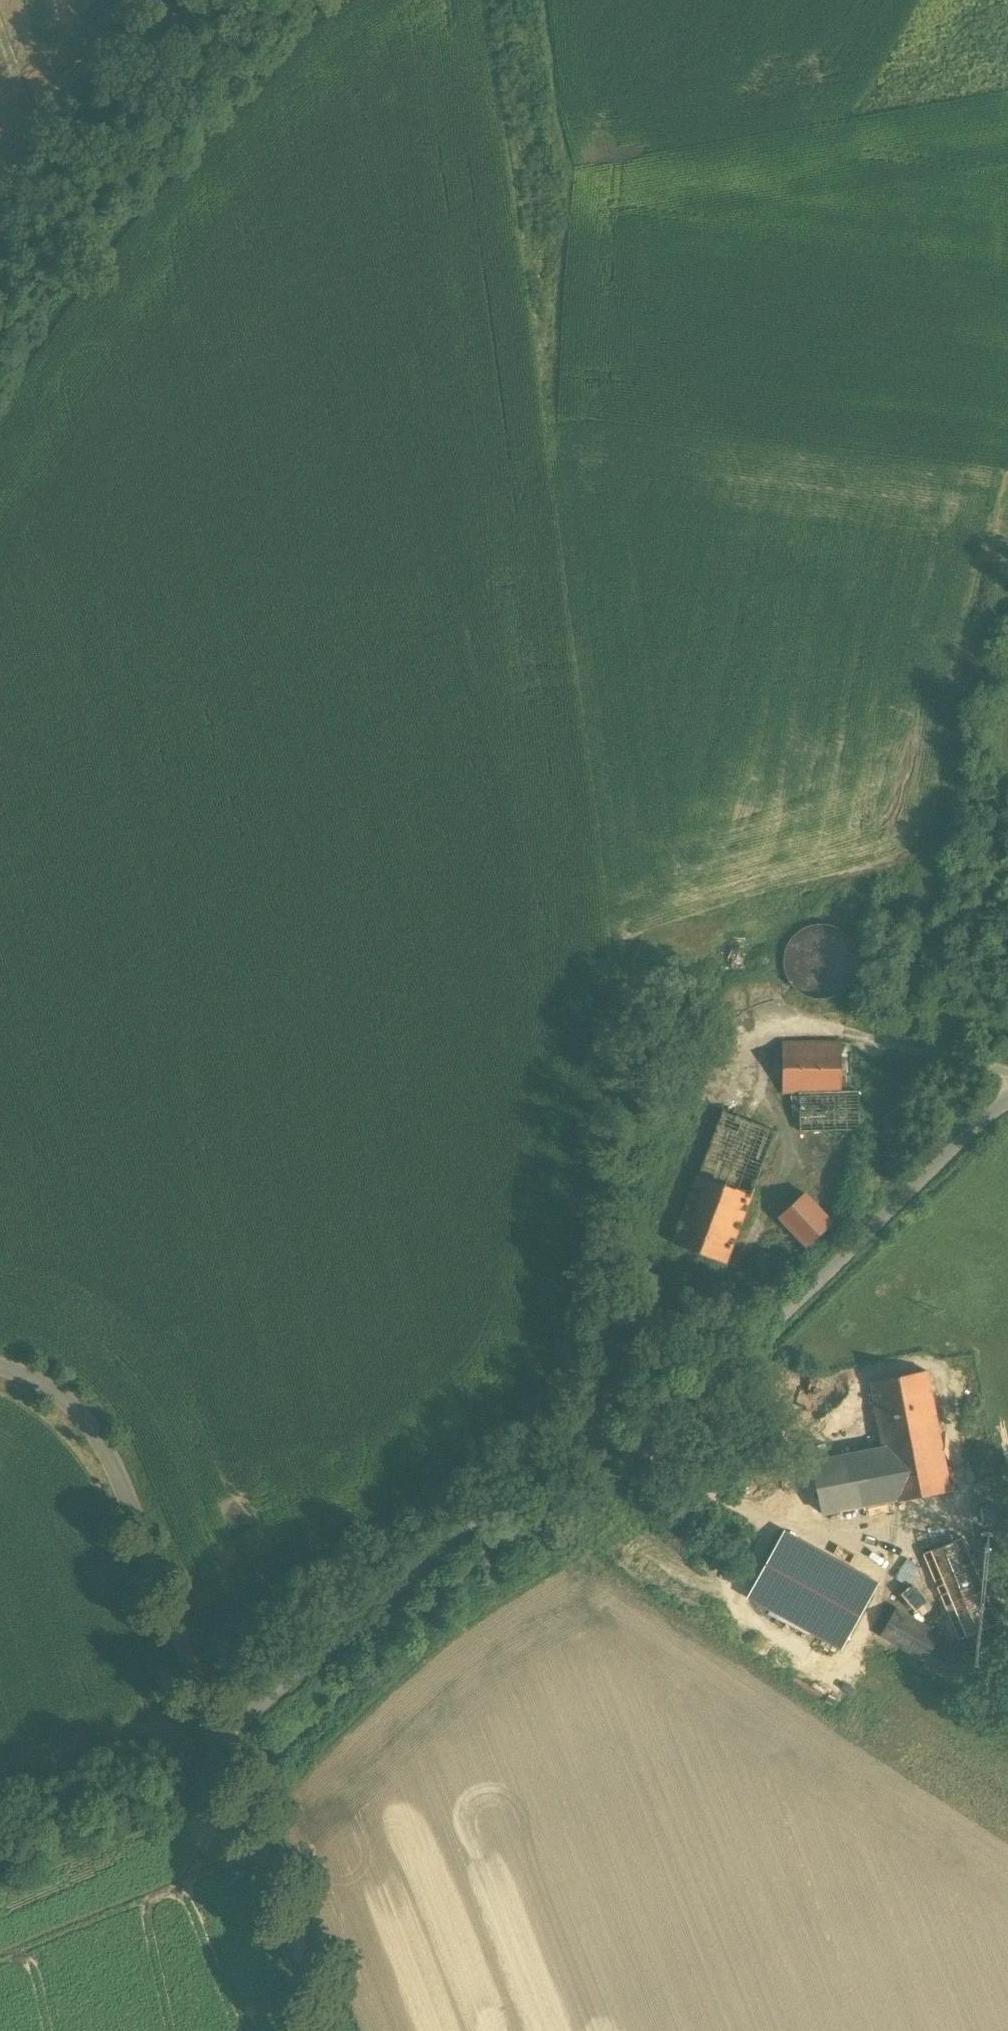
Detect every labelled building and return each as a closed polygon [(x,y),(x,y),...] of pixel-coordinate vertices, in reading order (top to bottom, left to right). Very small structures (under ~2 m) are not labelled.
[(784,960),(785,970),(790,982),(799,991),(810,997),(822,999),(835,996),(845,990),(853,980),(858,968),(858,957),(855,946),(849,937),(841,930),(831,925),(820,924),(809,926),(799,931),(791,939),(786,949),(784,960)] [(841,1043),(782,1043),(782,1092),(841,1091),(841,1043)] [(860,1130),(859,1094),(798,1095),(800,1132),(860,1130)] [(776,1131),(723,1111),(673,1243),(727,1263),(776,1131)] [(833,1223),(805,1193),(779,1217),(807,1247),(833,1223)] [(938,1375),(877,1386),(888,1449),(821,1461),(830,1512),(959,1488),(938,1375)] [(805,1536),(788,1526),(753,1588),(846,1640),(881,1578),(805,1536)] [(970,1536),(920,1554),(954,1640),(1006,1621),(970,1536)] [(967,1649),(897,1607),(879,1637),(949,1679),(967,1649)]
